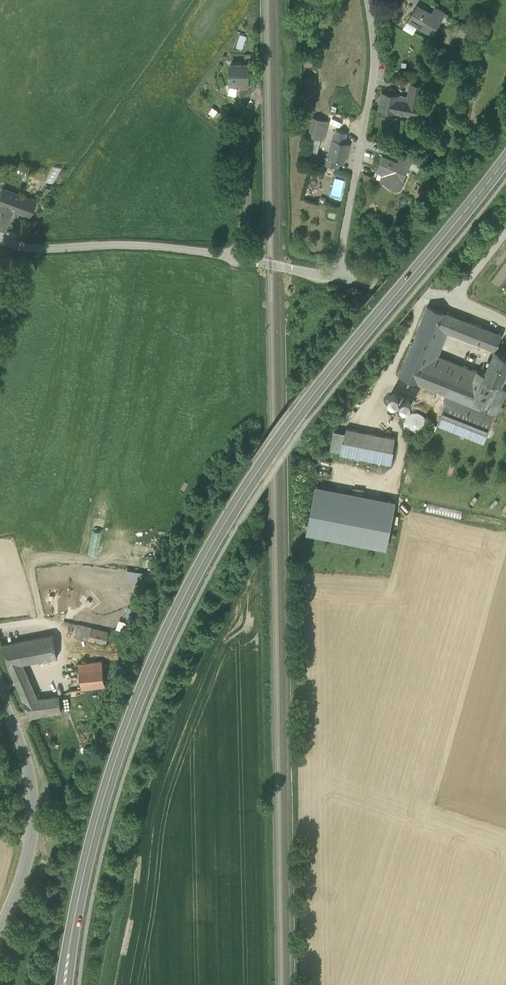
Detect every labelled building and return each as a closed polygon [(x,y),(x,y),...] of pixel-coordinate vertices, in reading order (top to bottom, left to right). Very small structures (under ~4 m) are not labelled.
[(417,24),(434,33),(441,21),(431,15),(416,6),(409,20),(417,25),(417,24)] [(431,15),(441,21),(445,13),(435,7),(431,15)] [(456,32),(464,37),(468,30),(460,25),(456,32)] [(231,65),(232,84),(240,84),(240,81),(249,81),(249,74),(249,65),(231,65)] [(408,97),(421,99),(423,85),(410,83),(408,97)] [(396,114),(399,99),(399,96),(382,93),(379,111),(396,114)] [(404,100),(399,99),(396,114),(418,118),(420,103),(407,101),(408,97),(405,97),(404,100)] [(308,137),(322,141),(328,122),(313,118),(308,137)] [(336,130),(334,140),(345,143),(347,133),(336,130)] [(334,140),(329,158),(328,159),(339,162),(345,163),(350,144),(345,143),(334,140)] [(398,162),(409,167),(413,159),(402,154),(398,162)] [(381,182),(400,190),(404,180),(409,167),(398,162),(383,156),(377,169),(376,171),(377,171),(385,175),(381,182)] [(338,169),(339,162),(328,159),(329,158),(326,158),(324,165),(338,169)] [(373,178),(381,182),(385,175),(377,171),(373,178)] [(6,229),(12,210),(3,207),(9,191),(1,188),(0,190),(0,226),(6,229)] [(12,210),(28,216),(34,200),(9,191),(3,207),(12,210)] [(399,376),(447,395),(495,415),(502,401),(495,398),(500,388),(501,385),(483,376),(484,373),(477,370),(477,372),(439,356),(448,332),(451,333),(458,317),(428,306),(399,376)] [(451,333),(459,336),(465,320),(458,317),(451,333)] [(502,335),(465,320),(459,336),(495,350),(496,350),(502,335)] [(501,385),(505,374),(505,355),(496,350),(495,350),(484,373),(483,376),(501,385)] [(502,401),(505,393),(505,391),(500,388),(495,398),(502,401)] [(390,404),(394,405),(398,403),(399,399),(397,395),(393,394),(389,396),(388,400),(390,404)] [(443,406),(444,406),(491,425),(496,416),(495,415),(447,395),(443,406)] [(402,409),(406,410),(410,408),(411,404),(409,401),(405,399),(401,401),(400,405),(402,409)] [(483,444),(491,425),(444,406),(437,425),(483,444)] [(422,412),(415,409),(407,412),(404,419),(406,427),(412,432),(420,432),(426,426),(427,418),(422,412)] [(341,453),(390,462),(395,438),(346,428),(341,453)] [(315,492),(394,507),(395,501),(316,486),(315,492)] [(394,507),(315,492),(307,532),(386,547),(394,507)] [(92,532),(89,554),(99,555),(102,534),(92,532)] [(137,565),(138,558),(116,554),(115,562),(137,565)] [(126,570),(125,580),(144,582),(145,572),(126,570)] [(61,634),(89,639),(92,627),(64,621),(61,634)] [(109,632),(92,627),(89,639),(107,644),(109,632)] [(4,644),(9,666),(23,664),(58,657),(53,635),(4,644)] [(79,664),(82,690),(106,687),(102,661),(79,664)] [(38,699),(23,664),(9,666),(29,714),(62,710),(60,696),(38,699)]
